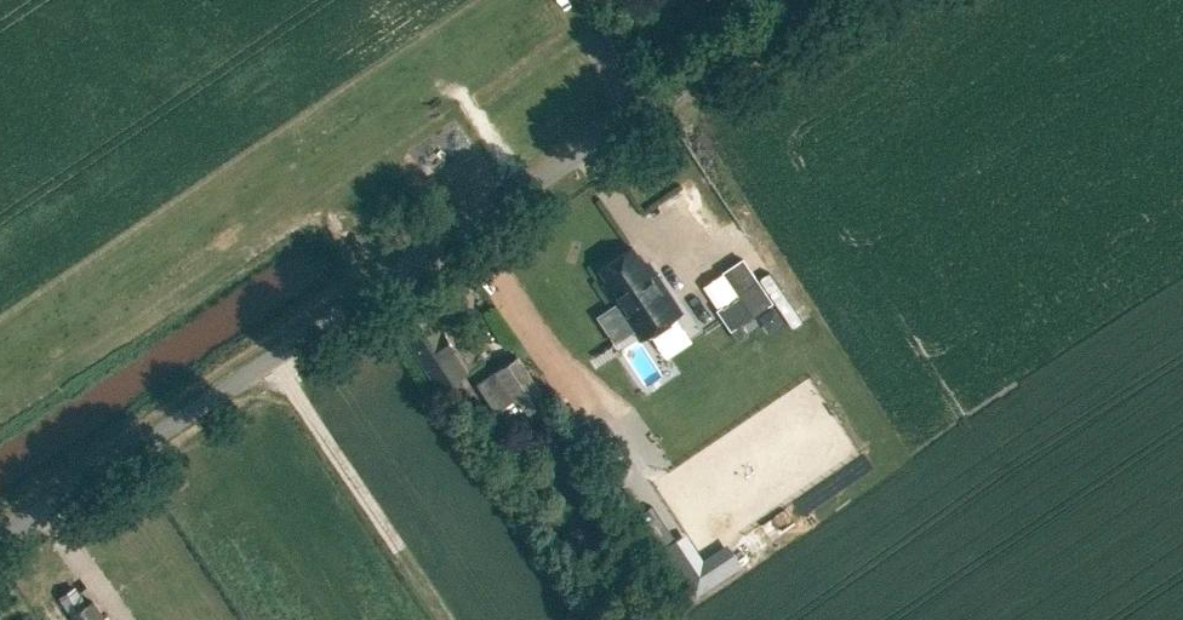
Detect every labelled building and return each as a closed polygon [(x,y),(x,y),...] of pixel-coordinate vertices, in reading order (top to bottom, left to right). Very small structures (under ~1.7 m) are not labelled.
[(651,275),(632,246),(600,267),(613,287),(609,290),(642,338),(682,312),(655,272),(651,275)] [(772,300),(743,257),(723,271),(739,294),(718,308),(731,328),(772,300)] [(440,332),(425,309),(399,327),(440,389),(459,377),(445,357),(455,350),(442,330),(440,332)] [(528,412),(548,398),(519,354),(477,381),(497,410),(514,399),(516,401),(519,399),(528,412)] [(92,600),(88,603),(76,584),(59,595),(71,615),(75,619),(106,619),(92,600)]
